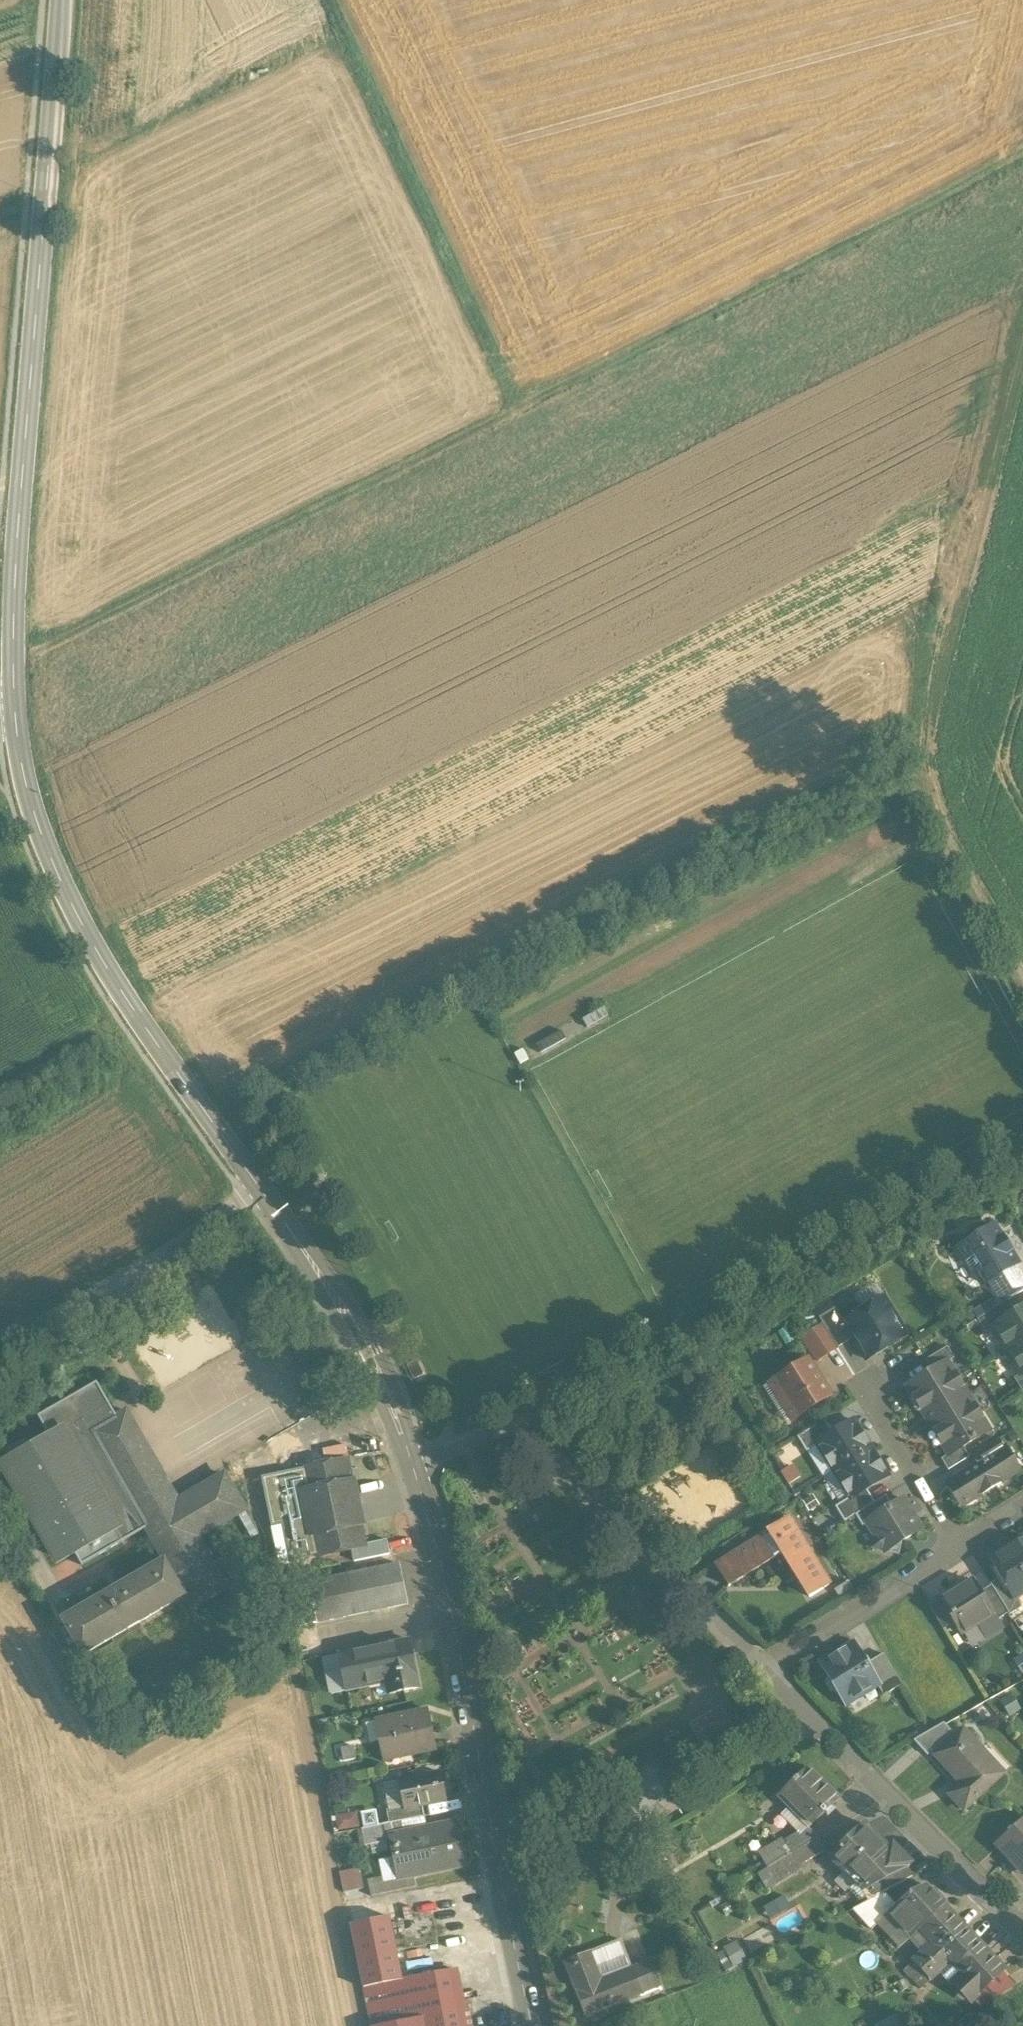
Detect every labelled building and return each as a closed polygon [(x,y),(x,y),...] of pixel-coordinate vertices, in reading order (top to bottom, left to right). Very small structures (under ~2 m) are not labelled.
[(1017,1265),(994,1227),(985,1233),(976,1231),(974,1239),(957,1250),(965,1264),(966,1264),(972,1274),(975,1272),(983,1285),(1014,1267),(1017,1265)] [(988,1282),(1002,1305),(1022,1292),(1022,1282),(1014,1267),(988,1282)] [(884,1300),(869,1309),(858,1306),(856,1317),(844,1324),(843,1325),(852,1340),(865,1361),(872,1357),(875,1358),(887,1350),(887,1348),(906,1336),(884,1300)] [(1007,1302),(977,1321),(985,1334),(992,1330),(991,1329),(1015,1314),(1007,1302)] [(991,1329),(992,1330),(1006,1353),(1022,1342),(1022,1309),(1015,1314),(991,1329)] [(844,1324),(835,1310),(819,1320),(823,1327),(837,1349),(852,1340),(843,1325),(844,1324)] [(823,1327),(802,1340),(817,1362),(837,1349),(823,1327)] [(1006,1353),(1020,1376),(1021,1377),(1022,1375),(1022,1342),(1006,1353)] [(947,1348),(925,1361),(932,1372),(947,1362),(947,1364),(954,1360),(947,1348)] [(807,1362),(777,1381),(783,1391),(775,1396),(783,1409),(791,1404),(799,1417),(829,1398),(807,1362)] [(932,1372),(906,1388),(948,1456),(949,1457),(963,1448),(989,1432),(947,1364),(947,1362),(932,1372)] [(1021,1377),(1020,1376),(1013,1380),(1021,1393),(1022,1392),(1022,1375),(1021,1377)] [(769,1386),(775,1396),(783,1391),(777,1381),(769,1386)] [(146,1529),(90,1433),(110,1421),(112,1420),(105,1408),(110,1405),(96,1382),(36,1417),(49,1438),(5,1464),(61,1560),(73,1553),(81,1567),(146,1529)] [(791,1404),(783,1409),(791,1422),(799,1417),(791,1404)] [(117,1417),(110,1405),(105,1408),(112,1420),(117,1417)] [(117,1417),(112,1420),(110,1421),(136,1466),(151,1457),(126,1413),(117,1417)] [(177,1502),(151,1457),(136,1466),(110,1421),(90,1433),(146,1529),(165,1562),(185,1597),(192,1609),(227,1588),(198,1538),(244,1511),(224,1475),(177,1502)] [(824,1422),(797,1439),(806,1454),(817,1447),(816,1446),(832,1436),(824,1422)] [(832,1436),(816,1446),(817,1447),(833,1473),(871,1450),(854,1423),(832,1436)] [(997,1441),(972,1457),(978,1467),(1002,1452),(1002,1453),(1004,1452),(997,1441)] [(584,1457),(576,1443),(567,1448),(575,1462),(584,1457)] [(969,1459),(963,1448),(949,1457),(948,1456),(941,1460),(948,1471),(969,1459)] [(871,1450),(833,1473),(850,1499),(850,1500),(866,1490),(888,1477),(871,1450)] [(978,1467),(951,1484),(964,1505),(1015,1473),(1002,1453),(1002,1452),(978,1467)] [(348,1460),(305,1469),(309,1489),(302,1491),(311,1537),(312,1537),(316,1558),(365,1548),(361,1528),(363,1527),(354,1480),(352,1481),(348,1460)] [(604,1465),(595,1470),(606,1491),(615,1486),(604,1465)] [(866,1490),(850,1500),(850,1499),(835,1508),(844,1523),(855,1516),(874,1504),(866,1490)] [(874,1504),(855,1516),(862,1528),(867,1524),(866,1523),(892,1507),(885,1497),(874,1504)] [(892,1507),(866,1523),(867,1524),(876,1540),(875,1548),(896,1553),(898,1545),(921,1530),(903,1501),(892,1507)] [(829,1586),(787,1520),(768,1532),(770,1536),(761,1542),(760,1541),(716,1568),(728,1588),(772,1560),(781,1554),(809,1599),(829,1586)] [(990,1559),(1001,1578),(1015,1599),(1016,1599),(1022,1594),(1022,1539),(990,1559)] [(165,1562),(63,1620),(83,1655),(185,1597),(165,1562)] [(399,1565),(308,1584),(316,1624),(408,1605),(399,1565)] [(1001,1578),(990,1585),(991,1586),(1008,1614),(1009,1615),(1021,1608),(1016,1599),(1015,1599),(1001,1578)] [(943,1600),(941,1601),(954,1622),(961,1634),(991,1615),(992,1615),(979,1594),(972,1582),(943,1600)] [(308,1584),(291,1588),(299,1627),(316,1624),(308,1584)] [(1008,1614),(991,1586),(979,1594),(992,1615),(991,1615),(995,1622),(1008,1614)] [(941,1597),(928,1605),(943,1629),(954,1622),(941,1601),(943,1600),(941,1597)] [(409,1641),(339,1656),(346,1691),(371,1686),(370,1678),(384,1675),(389,1695),(418,1688),(409,1641)] [(861,1658),(853,1644),(821,1664),(829,1678),(826,1679),(825,1685),(830,1692),(835,1693),(838,1692),(846,1705),(877,1686),(878,1685),(868,1668),(869,1663),(867,1659),(861,1658)] [(902,1685),(883,1655),(869,1663),(868,1668),(878,1685),(877,1686),(883,1696),(902,1685)] [(330,1695),(346,1691),(339,1656),(323,1659),(330,1695)] [(728,1704),(701,1719),(716,1747),(743,1732),(728,1704)] [(426,1711),(375,1722),(383,1757),(416,1749),(417,1754),(435,1750),(426,1711)] [(943,1724),(913,1741),(927,1756),(951,1733),(943,1724)] [(962,1731),(935,1757),(961,1784),(949,1796),(963,1810),(1002,1773),(1001,1772),(997,1776),(977,1755),(981,1751),(962,1731)] [(416,1749),(383,1757),(384,1763),(417,1757),(417,1754),(416,1749)] [(1001,1772),(981,1751),(977,1755),(997,1776),(1001,1772)] [(839,1798),(808,1768),(797,1779),(797,1778),(777,1798),(789,1810),(793,1806),(813,1825),(839,1798)] [(440,1774),(399,1782),(404,1808),(404,1810),(421,1806),(445,1801),(440,1774)] [(421,1806),(404,1810),(404,1808),(396,1810),(399,1823),(424,1817),(421,1806)] [(996,1845),(1012,1861),(1018,1855),(1022,1861),(1022,1819),(996,1845)] [(453,1823),(390,1836),(399,1879),(462,1867),(453,1823)] [(865,1826),(854,1836),(852,1835),(844,1844),(845,1845),(832,1858),(856,1883),(861,1879),(889,1851),(889,1850),(865,1826)] [(817,1840),(807,1829),(782,1844),(792,1855),(817,1840)] [(817,1840),(792,1855),(799,1867),(824,1852),(817,1840)] [(910,1863),(894,1846),(889,1850),(889,1851),(861,1879),(870,1888),(878,1884),(904,1870),(906,1870),(910,1863)] [(359,1869),(338,1874),(342,1893),(363,1889),(359,1869)] [(904,1870),(878,1884),(883,1894),(909,1880),(904,1870)] [(924,1886),(909,1894),(895,1907),(888,1914),(889,1915),(911,1939),(920,1931),(933,1945),(941,1953),(965,1930),(944,1908),(946,1906),(933,1892),(931,1893),(924,1886)] [(883,1894),(851,1911),(871,1932),(889,1915),(888,1914),(895,1907),(883,1894)] [(350,1925),(370,2025),(463,2025),(452,1971),(400,1981),(388,1918),(350,1925)] [(965,1930),(941,1953),(949,1961),(962,1976),(955,1982),(972,2001),(1004,1971),(965,1930)] [(735,1942),(715,1951),(724,1970),(744,1960),(735,1942)] [(933,1945),(914,1963),(922,1971),(941,1953),(933,1945)] [(941,1953),(922,1971),(930,1979),(949,1961),(941,1953)] [(650,1965),(600,1984),(589,1955),(565,1964),(585,2016),(659,1988),(650,1965)] [(896,2015),(875,2025),(902,2025),(896,2015)]
